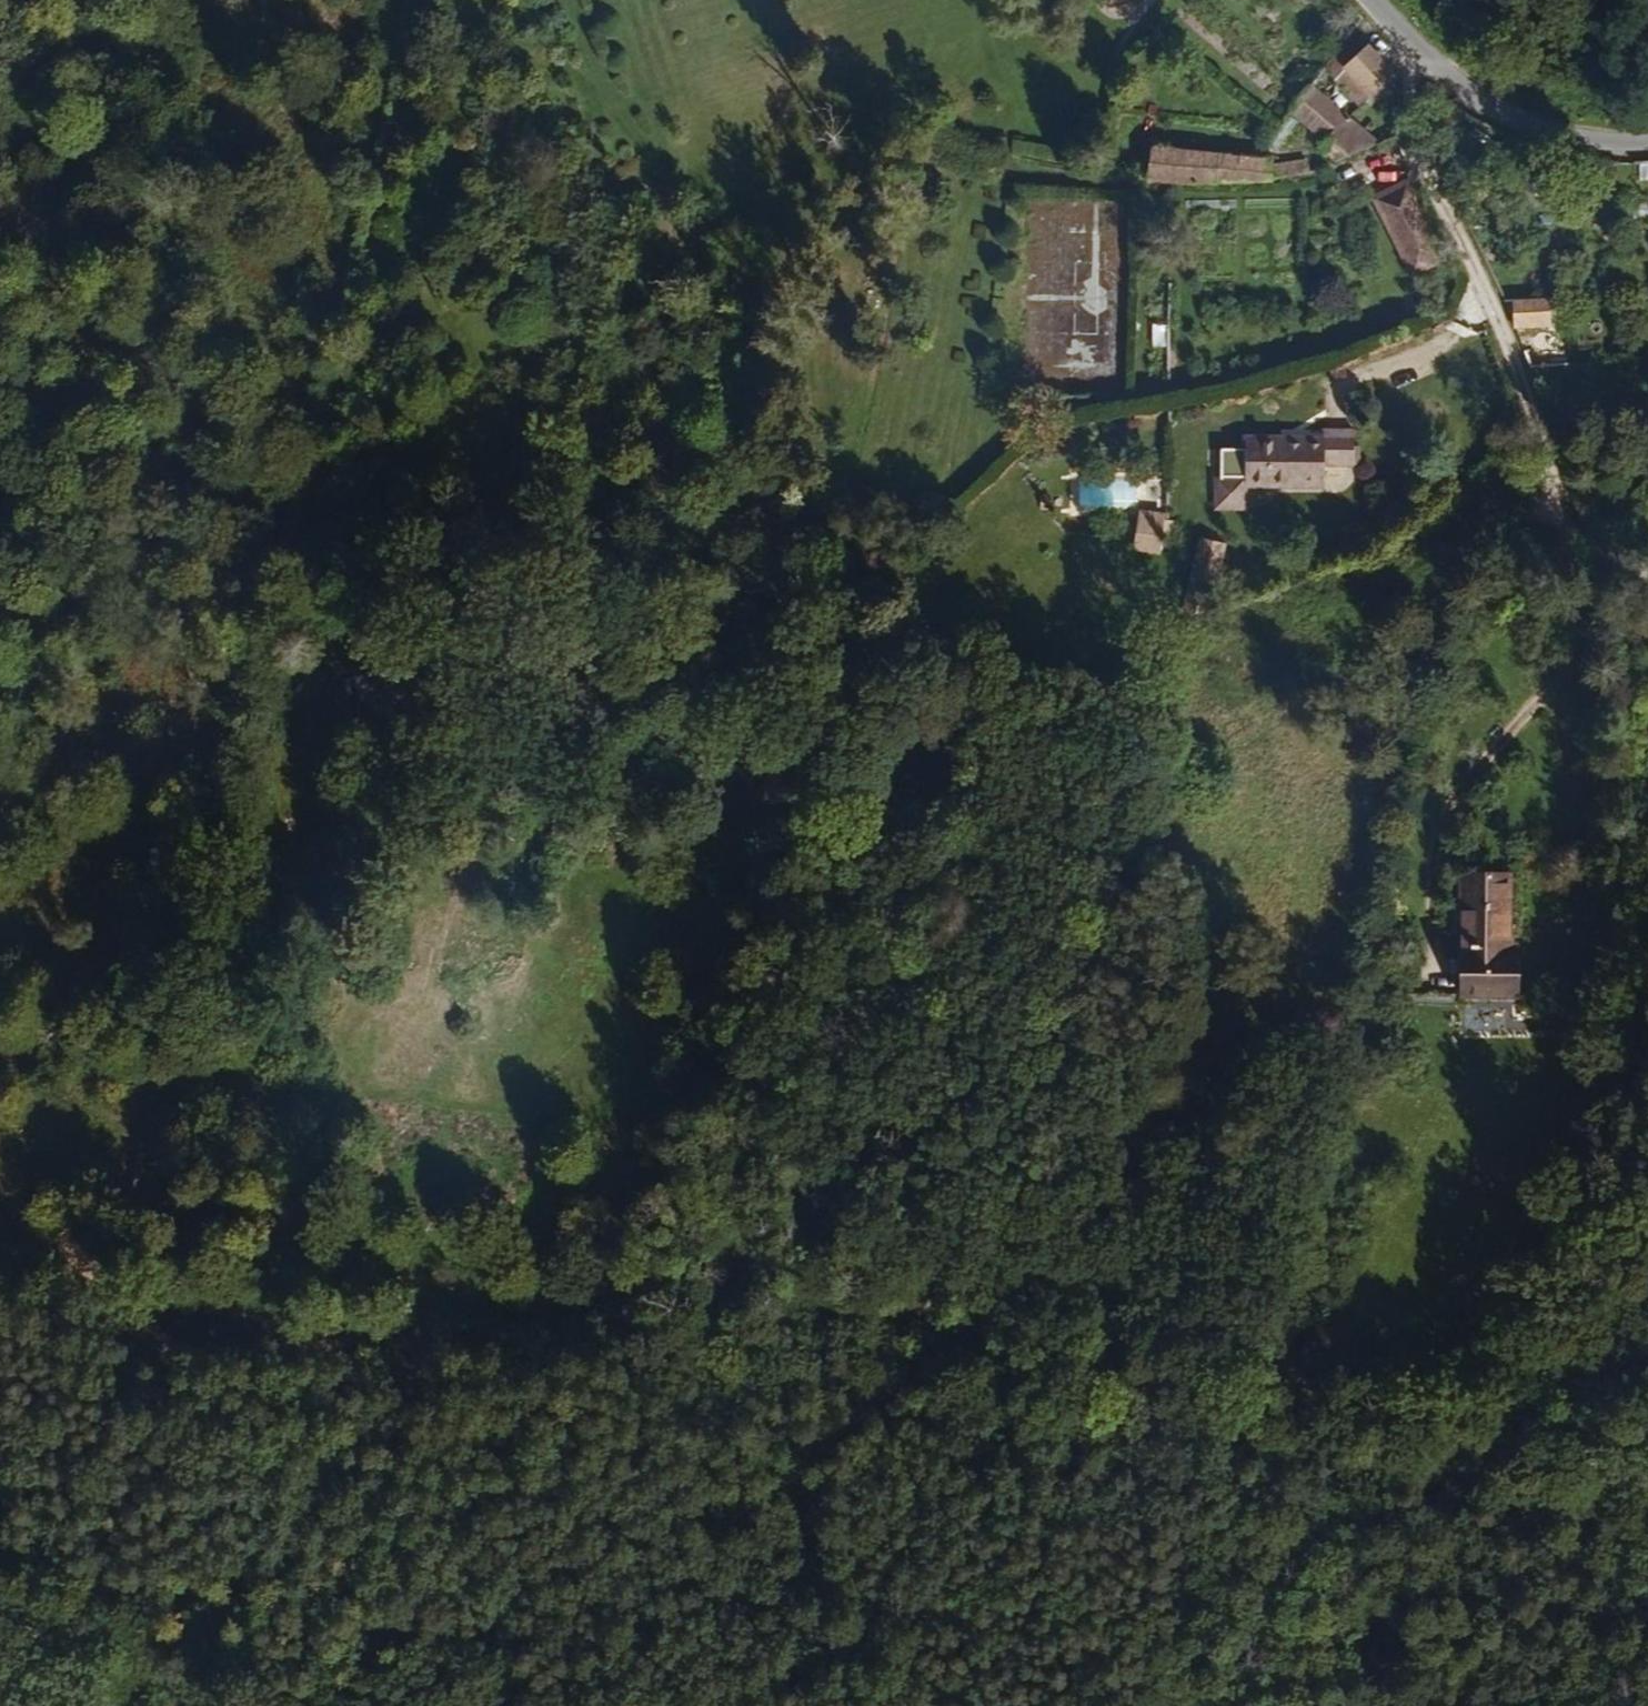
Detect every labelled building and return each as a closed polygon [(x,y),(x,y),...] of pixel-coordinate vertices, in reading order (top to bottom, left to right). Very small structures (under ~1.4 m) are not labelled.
[(1410,73),(1393,56),(1394,50),(1364,19),(1329,58),(1373,108),(1410,73)] [(1412,178),(1312,76),(1295,95),(1359,164),(1351,172),(1358,181),(1412,178)] [(1276,133),(1300,105),(1292,99),(1268,125),(1276,133)] [(1262,185),(1259,155),(1143,147),(1141,176),(1262,185)] [(1277,179),(1311,174),(1309,159),(1275,164),(1277,179)] [(1422,215),(1404,183),(1380,196),(1398,227),(1422,215)] [(1426,263),(1440,249),(1422,215),(1398,227),(1380,196),(1374,200),(1413,271),(1427,264),(1426,263)] [(1427,264),(1444,254),(1440,249),(1426,263),(1427,264)] [(1579,317),(1579,292),(1545,292),(1546,318),(1579,317)] [(1396,465),(1397,429),(1365,430),(1365,437),(1366,443),(1324,444),(1325,437),(1284,437),(1285,484),(1366,483),(1366,466),(1396,465)] [(1506,950),(1508,875),(1495,875),(1495,949),(1506,950)] [(1554,955),(1553,875),(1508,875),(1506,950),(1506,999),(1563,999),(1562,955),(1554,955)]
